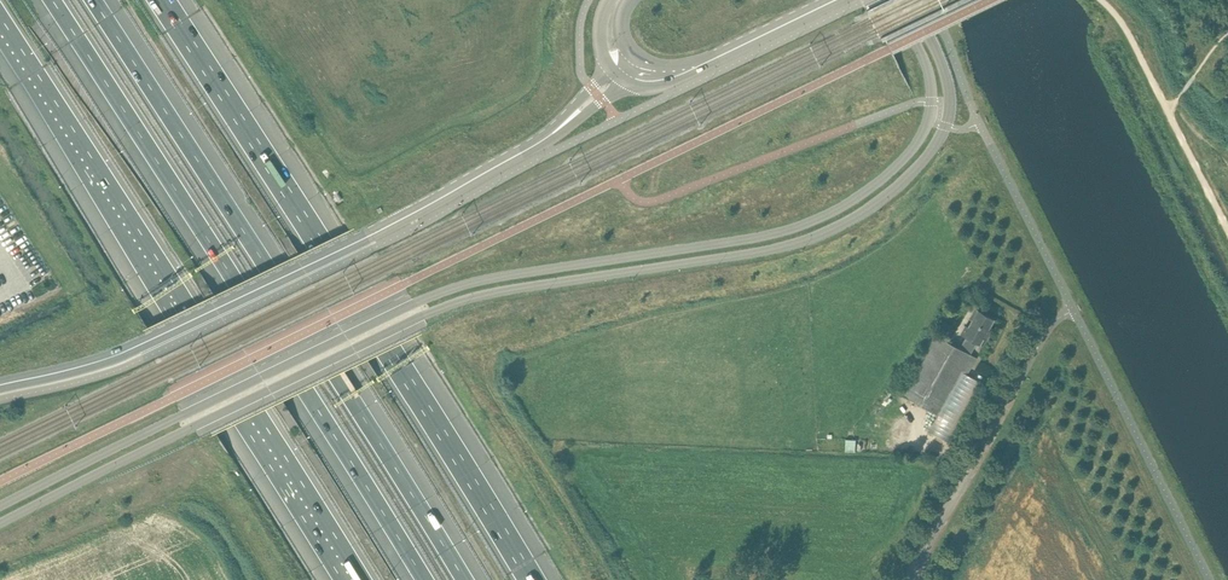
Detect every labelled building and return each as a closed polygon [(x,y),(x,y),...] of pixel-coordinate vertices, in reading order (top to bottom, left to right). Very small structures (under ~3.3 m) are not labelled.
[(994,319),(978,310),(968,327),(966,325),(961,333),(967,336),(961,348),(933,333),(900,393),(943,417),(976,357),(970,354),(977,342),(980,344),(984,337),(987,339),(992,330),(989,329),(994,319)]
